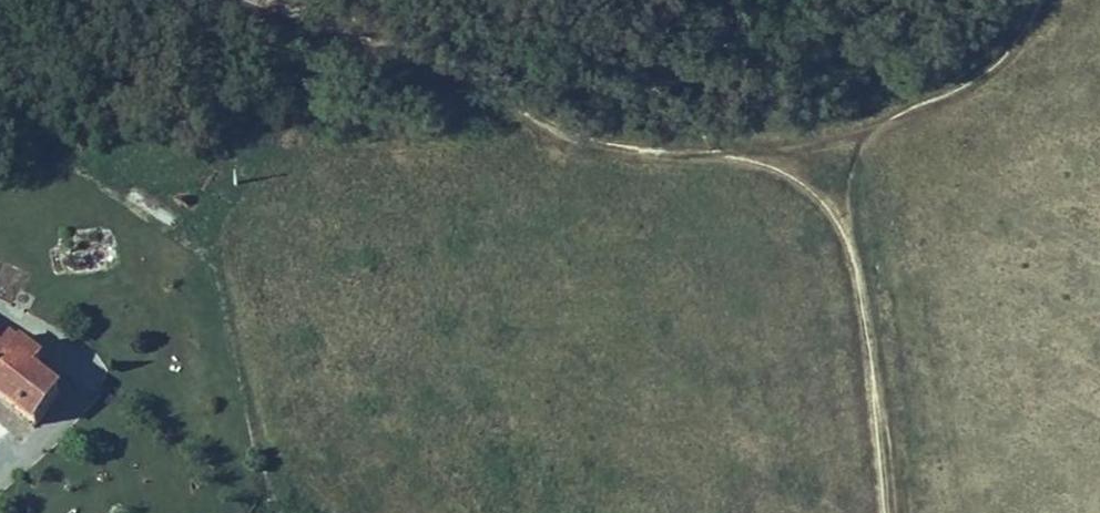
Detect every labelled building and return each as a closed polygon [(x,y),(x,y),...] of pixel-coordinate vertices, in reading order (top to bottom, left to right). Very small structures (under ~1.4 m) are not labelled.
[(39,423),(63,391),(34,370),(43,360),(0,329),(0,395),(39,423)]
